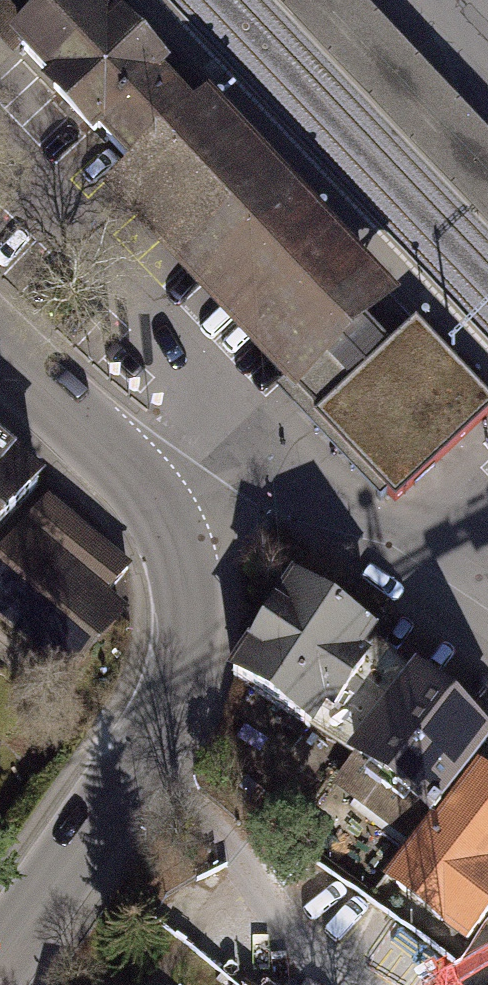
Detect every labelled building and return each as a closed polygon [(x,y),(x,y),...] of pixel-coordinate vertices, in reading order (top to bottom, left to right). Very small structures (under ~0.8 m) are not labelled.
[(69,0),(0,0),(0,43),(11,55),(20,46),(69,0)] [(317,359),(363,316),(369,311),(187,118),(189,115),(152,75),(156,71),(117,29),(113,33),(81,0),(69,0),(20,46),(57,86),(55,88),(94,130),(97,128),(133,166),(134,165),(317,359)] [(113,33),(117,29),(156,71),(152,75),(189,115),(187,118),(369,311),(389,292),(114,0),(81,0),(113,33)] [(487,231),(487,135),(361,0),(271,0),(487,231)] [(377,330),(363,316),(317,359),(134,165),(133,166),(102,195),(281,384),(275,390),(292,408),(380,501),(388,493),(314,415),(339,391),(390,344),(377,330)] [(314,415),(388,493),(396,501),(487,414),(487,397),(415,320),(390,344),(339,391),(314,415)] [(0,442),(0,524),(41,478),(0,442)] [(127,605),(104,586),(125,560),(44,493),(0,547),(0,624),(67,678),(127,605)] [(315,730),(374,638),(292,586),(233,678),(315,730)] [(413,822),(484,740),(404,671),(333,753),(413,822)] [(465,767),(374,888),(457,951),(487,910),(487,784),(465,767)]
